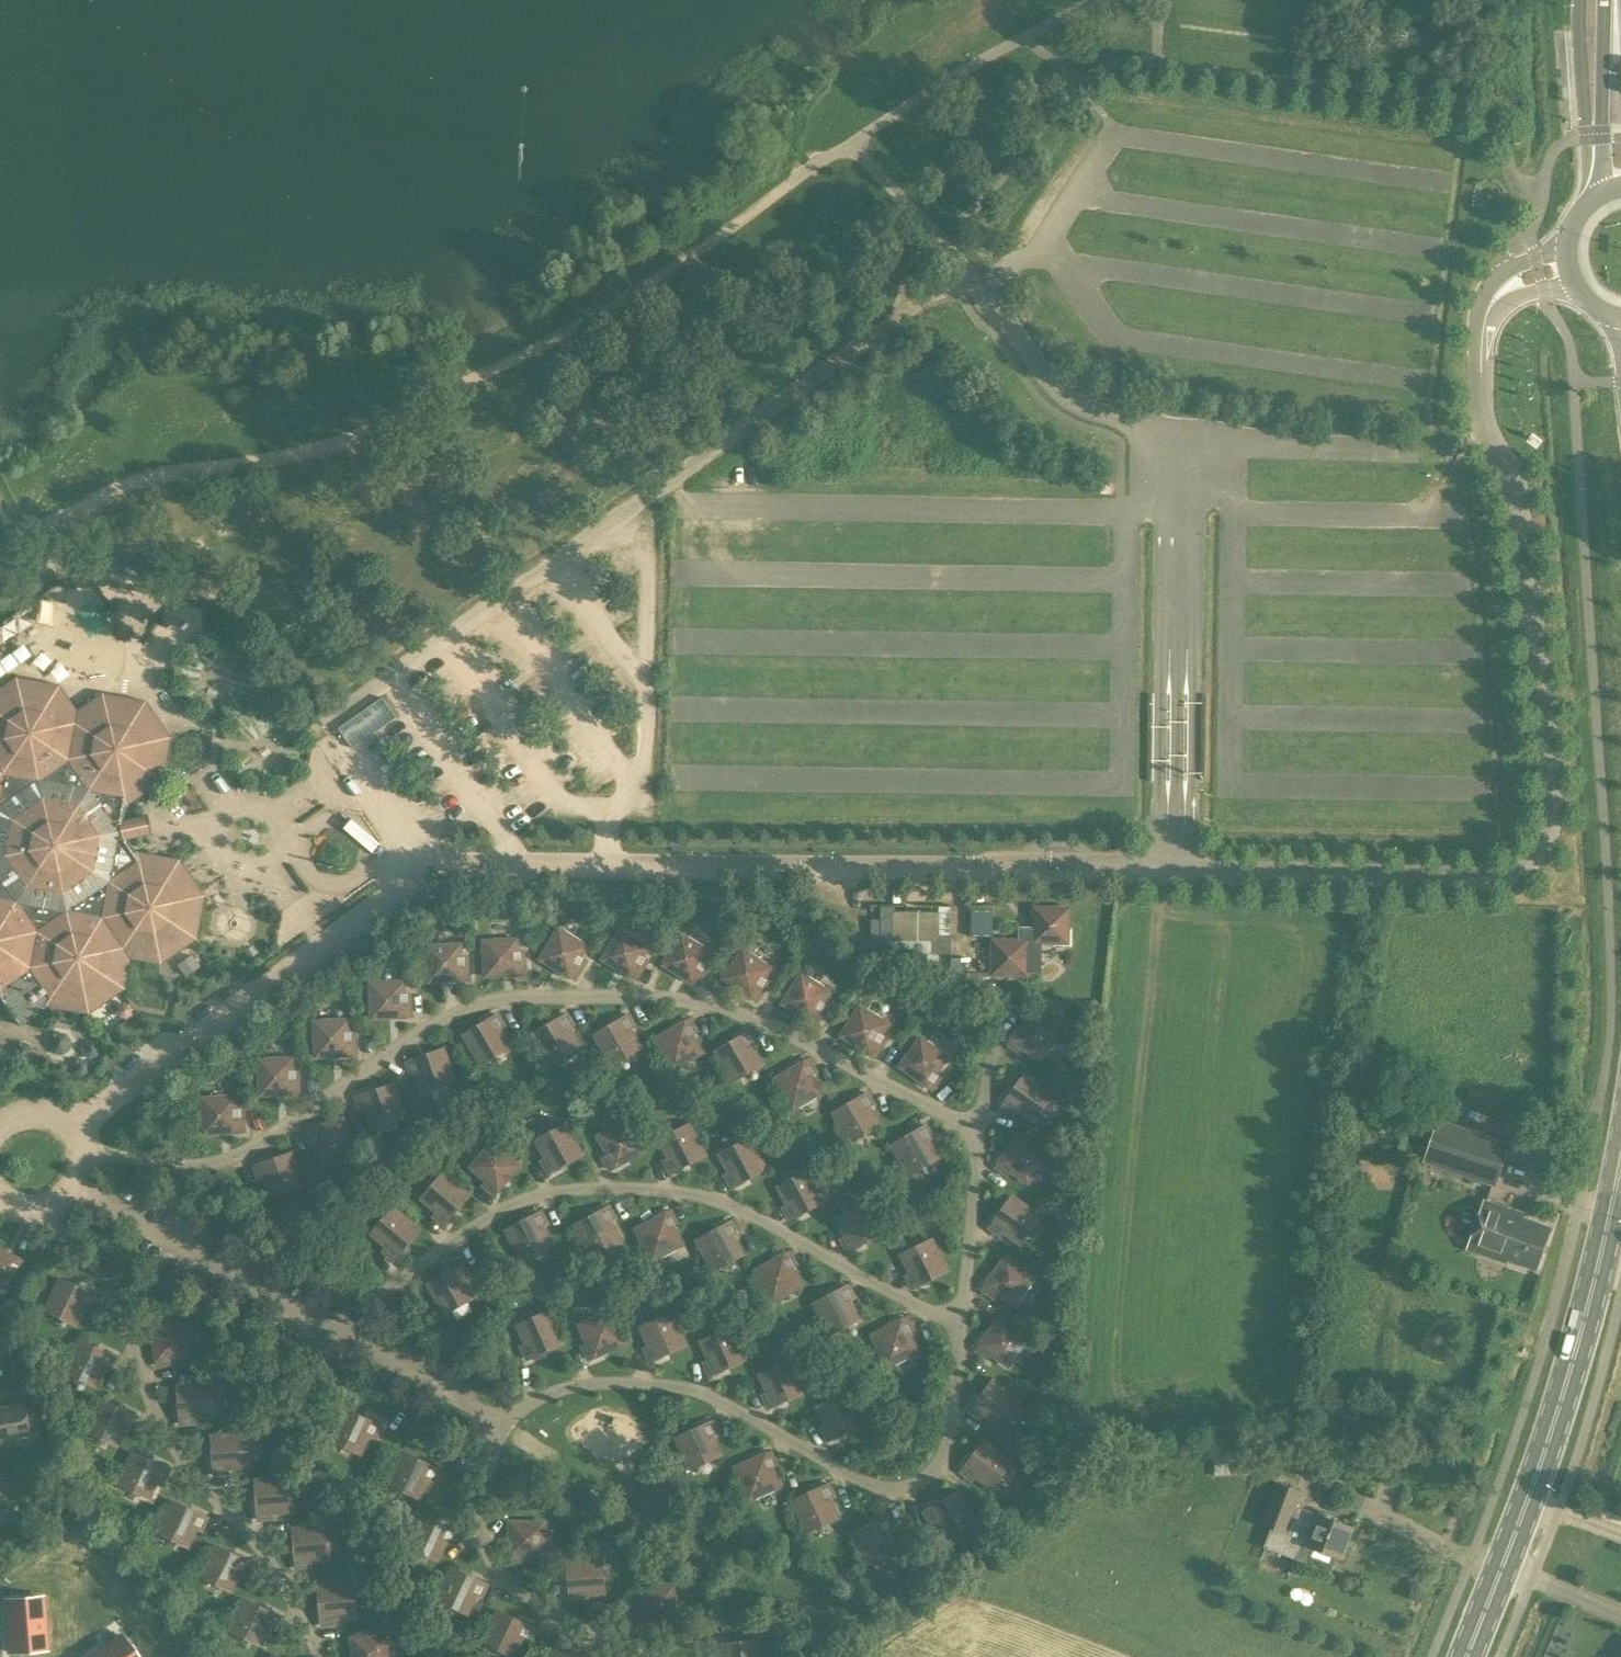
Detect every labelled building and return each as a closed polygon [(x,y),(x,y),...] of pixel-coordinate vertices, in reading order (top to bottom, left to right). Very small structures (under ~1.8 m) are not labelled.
[(201,625),(201,604),(184,604),(183,625),(201,625)] [(1,999),(18,1024),(43,1006),(49,997),(85,1004),(115,983),(116,980),(119,959),(120,958),(121,948),(157,954),(187,933),(193,897),(172,867),(138,861),(122,837),(136,834),(135,827),(133,820),(118,823),(124,795),(152,775),(159,739),(138,709),(102,702),(72,723),(52,693),(16,686),(0,697),(0,996),(1,999)] [(377,700),(348,721),(338,728),(352,748),(362,741),(396,717),(384,700),(382,697),(377,700)] [(951,937),(950,907),(879,909),(880,939),(951,937)] [(1068,942),(1068,908),(1034,907),(1034,927),(1018,927),(1018,940),(993,940),(992,974),(1026,974),(1026,973),(1042,973),(1042,965),(1042,942),(1068,942)] [(992,934),(991,909),(968,910),(969,935),(992,934)] [(581,956),(587,946),(558,929),(540,959),(574,979),(585,959),(581,956)] [(642,956),(649,945),(620,929),(602,959),(636,979),(647,959),(642,956)] [(704,962),(710,951),(681,934),(663,964),(697,984),(708,965),(704,962)] [(485,976),(524,974),(523,959),(518,960),(517,939),(483,941),(485,976)] [(429,981),(468,979),(467,964),(461,965),(460,944),(427,946),(429,981)] [(759,985),(771,968),(743,949),(723,978),(756,1000),(764,988),(759,985)] [(190,954),(175,964),(183,976),(198,965),(190,954)] [(964,988),(963,995),(976,997),(979,974),(967,972),(964,988)] [(819,1009),(830,992),(802,973),(782,1003),(816,1024),(823,1012),(819,1009)] [(372,1018),(411,1016),(410,1002),(404,1002),(403,981),(370,983),(372,1018)] [(877,1041),(889,1024),(860,1006),(841,1036),(875,1056),(882,1044),(877,1041)] [(1040,1060),(1060,1033),(1031,1012),(1008,1044),(1020,1052),(1023,1048),(1040,1060)] [(550,1064),(579,1046),(569,1029),(573,1026),(566,1013),(532,1034),(550,1064)] [(481,1064),(510,1047),(499,1029),(504,1026),(497,1014),(463,1034),(481,1064)] [(612,1064),(640,1047),(630,1029),(635,1026),(627,1014),(594,1034),(599,1043),(612,1064)] [(316,1056),(355,1054),(354,1040),(348,1040),(347,1019),(314,1021),(316,1056)] [(673,1069),(702,1052),(691,1034),(696,1031),(689,1019),(655,1039),(673,1069)] [(733,1081),(762,1063),(751,1045),(756,1042),(748,1030),(715,1051),(733,1081)] [(920,1037),(899,1066),(931,1089),(940,1077),(935,1073),(947,1057),(920,1037)] [(423,1092),(455,1081),(443,1048),(406,1061),(411,1075),(417,1073),(423,1092)] [(260,1094),(299,1092),(298,1078),(293,1078),(292,1057),(258,1059),(260,1094)] [(813,1103),(825,1095),(806,1061),(775,1079),(792,1108),(810,1098),(813,1103)] [(1034,1121),(1053,1093),(1024,1073),(1002,1105),(1014,1113),(1017,1109),(1034,1121)] [(373,1127),(404,1116),(393,1083),(356,1096),(361,1110),(366,1108),(373,1127)] [(850,1142),(879,1125),(868,1107),(873,1104),(866,1092),(832,1112),(850,1142)] [(203,1132),(242,1130),(242,1116),(236,1116),(235,1095),(202,1096),(203,1132)] [(322,1162),(353,1151),(342,1117),(305,1130),(310,1144),(315,1142),(322,1162)] [(1422,1162),(1495,1187),(1510,1143),(1437,1118),(1422,1162)] [(609,1169),(644,1150),(627,1120),(597,1136),(607,1154),(602,1157),(609,1169)] [(548,1173),(582,1154),(565,1123),(536,1140),(546,1158),(541,1160),(548,1173)] [(670,1172),(705,1154),(688,1123),(659,1139),(668,1157),(663,1160),(670,1172)] [(908,1174),(937,1158),(927,1140),(932,1137),(925,1124),(891,1144),(908,1174)] [(1027,1182),(1047,1155),(1018,1134),(995,1166),(1007,1175),(1011,1170),(1027,1182)] [(731,1187),(765,1168),(749,1137),(719,1153),(729,1171),(724,1174),(731,1187)] [(494,1194),(520,1164),(493,1141),(471,1166),(487,1180),(483,1184),(494,1194)] [(270,1196),(301,1185),(290,1152),(253,1164),(258,1178),(263,1176),(270,1196)] [(789,1220),(824,1201),(807,1170),(777,1186),(787,1204),(782,1207),(789,1220)] [(444,1225),(469,1195),(443,1172),(421,1198),(437,1211),(433,1216),(444,1225)] [(1021,1243),(1040,1216),(1011,1196),(989,1228),(1001,1236),(1004,1231),(1021,1243)] [(1467,1247),(1469,1248),(1506,1261),(1507,1258),(1536,1268),(1550,1228),(1521,1218),(1522,1215),(1483,1201),(1467,1247)] [(847,1251),(882,1233),(866,1202),(836,1218),(846,1236),(841,1238),(847,1251)] [(591,1255),(620,1240),(610,1221),(615,1219),(609,1206),(574,1225),(591,1255)] [(392,1259),(418,1230),(391,1207),(369,1232),(385,1246),(381,1250),(392,1259)] [(522,1260),(552,1244),(542,1226),(547,1224),(540,1211),(505,1229),(522,1260)] [(652,1260),(681,1244),(672,1226),(677,1223),(670,1211),(635,1229),(652,1260)] [(713,1270),(742,1255),(733,1236),(738,1234),(731,1221),(696,1240),(713,1270)] [(912,1287),(947,1270),(931,1239),(901,1253),(910,1272),(905,1274),(912,1287)] [(22,1261),(0,1250),(0,1289),(2,1290),(11,1271),(16,1274),(22,1261)] [(771,1301),(801,1285),(791,1267),(796,1265),(789,1252),(755,1271),(771,1301)] [(1014,1304),(1034,1277),(1006,1257),(982,1288),(994,1297),(998,1292),(1014,1304)] [(444,1313),(473,1297),(463,1279),(468,1276),(461,1263),(427,1282),(444,1313)] [(90,1308),(96,1295),(61,1278),(46,1310),(76,1324),(85,1306),(90,1308)] [(829,1334),(859,1319),(850,1300),(855,1298),(848,1285),(813,1303),(829,1334)] [(526,1359),(562,1343),(547,1311),(517,1324),(525,1343),(520,1345),(526,1359)] [(587,1359),(623,1344),(609,1311),(579,1325),(587,1344),(582,1346),(587,1359)] [(649,1361),(685,1345),(671,1313),(640,1327),(649,1345),(643,1348),(649,1361)] [(888,1366),(918,1351),(908,1332),(913,1330),(906,1317),(872,1335),(888,1366)] [(1008,1365),(1027,1338),(999,1318),(976,1350),(988,1358),(991,1353),(1008,1365)] [(171,1358),(192,1356),(189,1323),(154,1326),(157,1365),(172,1364),(171,1358)] [(709,1375),(745,1359),(731,1327),(700,1341),(709,1360),(703,1362),(709,1375)] [(109,1369),(115,1356),(80,1340),(65,1371),(95,1386),(104,1367),(109,1369)] [(768,1407),(804,1392),(790,1359),(759,1373),(767,1392),(762,1394),(768,1407)] [(1001,1427),(1021,1400),(993,1379),(970,1411),(981,1419),(985,1415),(1001,1427)] [(195,1417),(215,1415),(212,1382),(177,1385),(181,1424),(195,1422),(195,1417)] [(826,1440),(862,1424),(848,1392),(818,1405),(826,1424),(821,1427),(826,1440)] [(131,1429),(137,1416),(102,1399),(87,1431),(117,1445),(126,1427),(131,1429)] [(28,1433),(22,1404),(0,1408),(0,1445),(5,1444),(4,1438),(28,1433)] [(374,1437),(380,1424),(345,1408),(330,1440),(360,1454),(369,1435),(374,1437)] [(689,1469),(720,1456),(712,1437),(717,1434),(711,1421),(675,1437),(689,1469)] [(229,1468),(249,1466),(246,1433),(211,1436),(215,1475),(229,1474),(229,1468)] [(993,1487),(1012,1461),(984,1440),(961,1471),(973,1480),(976,1475),(993,1487)] [(1220,1446),(1212,1447),(1214,1477),(1252,1474),(1250,1442),(1220,1446)] [(163,1482),(169,1469),(133,1452),(119,1484),(149,1498),(158,1479),(163,1482)] [(433,1482),(440,1469),(404,1452),(389,1483),(419,1498),(428,1479),(433,1482)] [(748,1500),(778,1486),(770,1467),(775,1465),(770,1452),(734,1468),(748,1500)] [(15,1488),(0,1476),(0,1508),(15,1488)] [(272,1512),(293,1510),(290,1477),(255,1480),(258,1519),(273,1518),(272,1512)] [(1301,1543),(1306,1544),(1340,1557),(1352,1527),(1317,1514),(1314,1520),(1294,1512),(1302,1491),(1277,1482),(1261,1525),(1270,1528),(1263,1546),(1295,1558),(1301,1543)] [(807,1532),(837,1518),(829,1499),(834,1497),(828,1483),(792,1500),(807,1532)] [(945,1539),(975,1523),(957,1492),(923,1511),(930,1523),(935,1521),(945,1539)] [(201,1530),(208,1517),(172,1500),(157,1532),(187,1546),(196,1528),(201,1530)] [(452,1544),(458,1531),(423,1514),(408,1546),(438,1560),(447,1541),(452,1544)] [(865,1564),(895,1551),(887,1532),(892,1530),(886,1516),(851,1532),(865,1564)] [(545,1555),(545,1522),(510,1522),(509,1561),(524,1561),(524,1555),(545,1555)] [(310,1561),(331,1559),(328,1525),(293,1528),(296,1567),(311,1566),(310,1561)] [(245,1575),(251,1562),(216,1545),(201,1577),(231,1591),(240,1572),(245,1575)] [(585,1594),(605,1593),(603,1560),(568,1562),(571,1601),(585,1600),(585,1594)] [(481,1598),(488,1584),(452,1568),(437,1599),(467,1614),(476,1595),(481,1598)] [(335,1618),(356,1616),(353,1583),(318,1586),(321,1625),(336,1624),(335,1618)] [(656,1622),(677,1620),(673,1587),(638,1591),(643,1630),(657,1628),(656,1622)] [(29,1598),(3,1600),(8,1653),(45,1650),(41,1597),(29,1598)] [(275,1629),(281,1616),(245,1599),(230,1631),(260,1645),(269,1626),(275,1629)] [(528,1641),(534,1628),(499,1611),(484,1642),(514,1656),(523,1638),(528,1641)] [(90,1656),(136,1656),(120,1635),(90,1656)] [(386,1635),(351,1638),(353,1656),(388,1656),(386,1635)] [(758,1640),(719,1643),(720,1656),(759,1656),(758,1640)]
